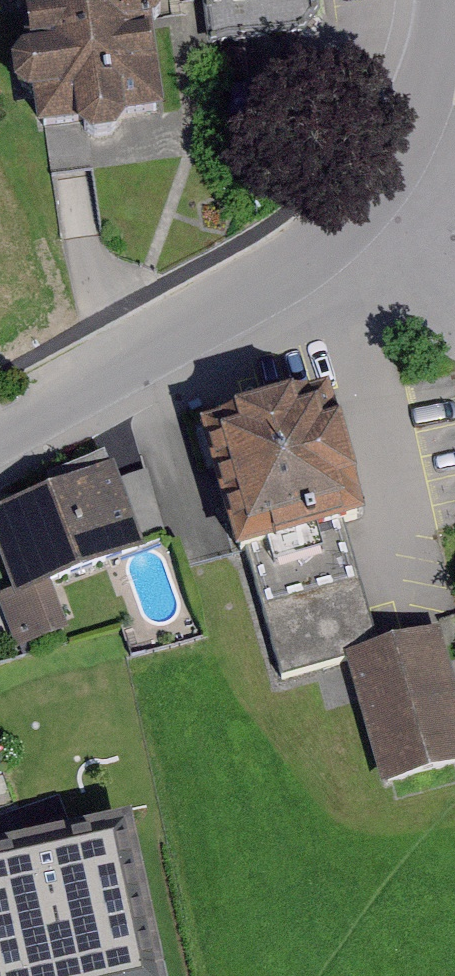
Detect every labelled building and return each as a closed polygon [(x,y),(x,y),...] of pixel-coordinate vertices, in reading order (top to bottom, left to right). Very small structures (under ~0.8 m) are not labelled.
[(53,143),(187,132),(173,47),(201,20),(199,0),(35,0),(53,143)] [(361,399),(226,434),(261,568),(396,533),(361,399)] [(0,510),(0,552),(17,596),(51,582),(142,546),(117,480),(112,466),(0,510)] [(147,470),(117,480),(142,546),(167,537),(147,470)] [(51,582),(17,596),(0,602),(0,603),(19,650),(70,630),(51,582)] [(275,609),(296,693),(370,674),(399,788),(454,773),(454,632),(387,649),(370,584),(275,609)] [(119,833),(0,862),(0,969),(2,975),(151,975),(154,975),(119,833)]
